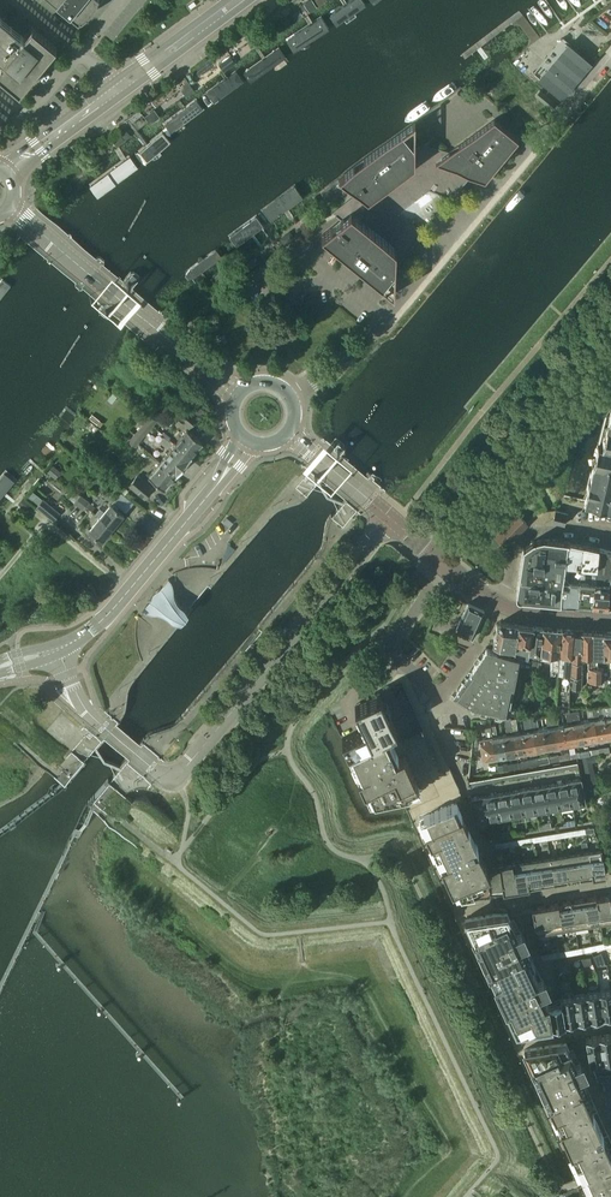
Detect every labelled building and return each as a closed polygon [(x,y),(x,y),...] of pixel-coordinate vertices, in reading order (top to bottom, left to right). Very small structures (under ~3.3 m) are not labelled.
[(78,21),(96,0),(53,0),(78,21)] [(362,0),(352,0),(330,15),(337,24),(365,4),(362,0)] [(310,4),(305,7),(308,13),(313,10),(312,9),(310,4)] [(23,36),(0,17),(0,59),(2,61),(0,64),(0,75),(19,91),(48,56),(56,47),(31,26),(23,36)] [(285,40),(289,47),(325,27),(321,20),(285,40)] [(263,35),(255,41),(258,46),(259,47),(267,41),(263,35)] [(247,54),(251,38),(242,36),(238,51),(247,54)] [(562,96),(590,64),(561,39),(533,71),(562,96)] [(242,69),(248,77),(281,53),(275,45),(242,69)] [(231,57),(219,65),(224,72),(231,67),(236,64),(231,57)] [(243,80),(236,71),(208,92),(214,101),(243,80)] [(184,88),(181,90),(186,97),(194,91),(194,90),(188,81),(182,85),(184,88)] [(557,103),(540,89),(535,95),(552,109),(557,103)] [(196,103),(163,123),(169,133),(202,112),(196,103)] [(495,119),(449,152),(436,162),(472,175),(485,179),(518,139),(495,119)] [(415,166),(415,148),(412,144),(415,141),(415,122),(340,178),(358,193),(368,201),(415,166)] [(130,139),(124,131),(120,134),(126,142),(130,139)] [(167,141),(161,134),(139,152),(145,160),(167,141)] [(113,140),(118,147),(124,143),(119,136),(113,140)] [(452,199),(461,187),(472,175),(436,162),(449,152),(422,143),(415,148),(415,166),(368,201),(358,193),(332,213),(341,220),(351,212),(396,249),(396,268),(424,234),(400,214),(430,192),(452,199)] [(96,194),(135,166),(130,158),(90,186),(96,194)] [(296,188),(264,211),(271,222),(303,199),(296,188)] [(351,212),(341,220),(322,234),(394,294),(396,268),(396,249),(351,212)] [(258,215),(231,236),(237,243),(264,223),(258,215)] [(217,249),(184,272),(189,280),(222,257),(217,249)] [(229,278),(233,283),(244,275),(242,272),(236,275),(235,273),(229,278)] [(0,281),(0,298),(9,286),(1,280),(0,281)] [(198,418),(188,410),(184,406),(175,416),(190,428),(198,418)] [(204,411),(199,406),(194,411),(200,416),(204,411)] [(606,412),(598,445),(602,445),(604,435),(610,437),(610,429),(608,428),(608,429),(607,428),(607,427),(608,427),(610,428),(610,420),(609,420),(610,412),(610,407),(606,412)] [(151,415),(145,423),(151,428),(157,420),(151,415)] [(142,439),(151,428),(145,423),(136,433),(142,439)] [(191,457),(203,443),(188,430),(176,444),(191,457)] [(135,446),(142,439),(136,433),(129,441),(135,446)] [(604,435),(602,445),(598,445),(598,444),(595,455),(592,464),(594,465),(590,482),(589,482),(586,492),(588,492),(586,501),(593,502),(592,504),(605,507),(606,506),(610,507),(610,437),(604,435)] [(191,457),(176,444),(161,462),(176,475),(177,476),(191,458),(191,457)] [(165,489),(176,475),(161,462),(149,476),(165,489)] [(15,482),(6,475),(0,482),(0,502),(15,482)] [(138,475),(129,485),(145,498),(153,488),(138,475)] [(74,490),(71,494),(85,505),(88,501),(74,490)] [(85,505),(71,494),(68,498),(82,509),(85,505)] [(59,513),(43,499),(37,507),(53,521),(59,513)] [(112,504),(101,518),(113,528),(124,515),(112,504)] [(564,524),(567,512),(555,509),(552,521),(564,524)] [(504,547),(527,523),(519,514),(495,539),(504,547)] [(229,526),(233,522),(227,517),(223,522),(229,526)] [(102,542),(113,528),(101,518),(90,531),(102,542)] [(562,585),(568,541),(559,540),(552,539),(544,538),(535,540),(534,540),(524,547),(517,595),(520,598),(520,599),(561,602),(562,585)] [(578,603),(581,574),(572,572),(573,565),(575,564),(577,566),(582,566),(584,545),(568,541),(562,585),(561,602),(578,603)] [(592,604),(595,580),(599,548),(584,545),(582,566),(581,574),(578,603),(592,604)] [(599,548),(595,580),(600,581),(607,581),(610,581),(610,574),(610,571),(610,567),(610,551),(599,548)] [(168,579),(165,583),(160,589),(159,590),(158,590),(156,592),(155,593),(154,594),(153,595),(151,598),(150,601),(141,611),(150,614),(158,613),(160,613),(162,614),(163,614),(165,615),(166,615),(180,621),(186,615),(176,600),(175,599),(174,597),(174,595),(173,593),(173,592),(173,590),(173,588),(172,586),(172,585),(171,583),(170,582),(170,580),(168,579)] [(608,605),(610,581),(607,581),(607,585),(599,584),(600,581),(595,580),(592,604),(608,605)] [(456,630),(472,638),(485,610),(468,603),(456,630)] [(497,624),(493,645),(497,646),(497,648),(501,649),(501,650),(514,653),(515,643),(518,624),(508,623),(501,622),(500,622),(497,624)] [(533,627),(533,626),(518,624),(515,643),(518,644),(518,642),(523,642),(523,645),(529,647),(533,627)] [(540,652),(543,627),(533,626),(533,627),(529,647),(523,645),(518,644),(515,643),(514,653),(528,656),(528,652),(531,652),(530,657),(539,658),(540,652)] [(559,654),(562,629),(543,627),(540,652),(539,658),(542,658),(543,659),(548,660),(549,658),(550,658),(549,675),(557,675),(558,654),(559,654)] [(574,634),(574,630),(563,629),(562,629),(559,654),(558,654),(557,675),(555,714),(557,714),(569,712),(570,686),(573,634),(574,634)] [(584,649),(585,630),(574,630),(574,634),(573,634),(570,686),(581,687),(582,674),(581,673),(581,670),(587,670),(588,655),(582,654),(582,649),(584,649)] [(592,655),(592,631),(585,630),(584,649),(582,649),(582,654),(588,655),(592,655)] [(603,673),(604,631),(592,631),(592,655),(588,655),(587,670),(587,678),(603,678),(603,673)] [(518,656),(486,648),(469,672),(453,696),(471,708),(475,702),(476,702),(475,707),(508,714),(518,656)] [(366,728),(342,739),(364,787),(370,799),(374,799),(409,793),(421,791),(418,785),(404,753),(398,756),(396,750),(393,751),(388,741),(391,740),(388,734),(396,730),(380,693),(355,705),(366,728)] [(602,707),(608,737),(610,737),(610,706),(602,707)] [(608,737),(602,707),(592,709),(597,739),(608,737)] [(597,739),(592,709),(587,710),(588,720),(584,721),(587,741),(597,739)] [(587,741),(584,721),(580,722),(578,711),(572,712),(577,743),(587,741)] [(577,743),(572,712),(566,713),(566,717),(567,717),(568,724),(563,725),(567,745),(577,743)] [(547,728),(543,728),(546,748),(557,746),(551,714),(546,715),(547,728)] [(567,745),(563,725),(556,726),(558,723),(557,714),(555,714),(551,714),(557,747),(567,745)] [(530,716),(523,717),(525,731),(523,731),(526,752),(536,750),(531,720),(530,716)] [(536,716),(530,716),(531,720),(536,750),(546,748),(543,728),(539,729),(536,716)] [(516,754),(510,719),(510,717),(504,718),(507,735),(503,735),(506,756),(516,754)] [(526,752),(523,731),(516,732),(516,730),(518,728),(516,718),(510,719),(516,754),(526,752)] [(506,756),(503,735),(496,737),(496,734),(495,726),(490,727),(496,757),(506,756)] [(496,757),(490,727),(484,728),(486,738),(480,740),(483,760),(496,757)] [(585,774),(592,773),(589,756),(582,757),(585,774)] [(519,768),(518,762),(507,764),(509,770),(519,768)] [(581,778),(568,780),(573,804),(585,802),(581,778)] [(568,781),(556,783),(560,807),(573,804),(568,780),(568,781)] [(556,783),(544,785),(548,809),(560,807),(556,783)] [(533,786),(532,786),(536,811),(548,809),(544,785),(533,787),(533,786)] [(532,786),(520,788),(524,813),(536,811),(532,786)] [(515,790),(508,791),(512,815),(524,813),(520,788),(520,789),(515,790)] [(508,791),(496,793),(500,817),(512,815),(508,791)] [(484,795),(488,819),(500,817),(496,793),(484,795)] [(484,795),(471,797),(476,821),(488,819),(484,795)] [(454,802),(420,818),(457,899),(502,891),(503,891),(503,890),(502,885),(501,885),(498,865),(491,866),(487,867),(457,801),(454,802)] [(602,848),(589,850),(593,876),(599,875),(600,875),(601,875),(602,875),(606,874),(606,869),(602,848)] [(589,850),(576,852),(580,878),(586,877),(587,877),(589,877),(593,876),(589,850)] [(576,852),(563,854),(568,881),(573,880),(574,880),(574,879),(576,879),(580,878),(576,852)] [(563,854),(550,856),(555,883),(561,882),(563,881),(564,881),(568,881),(563,854)] [(550,856),(538,858),(542,885),(548,884),(549,884),(550,883),(551,883),(555,883),(550,856)] [(538,858),(525,860),(529,887),(535,886),(536,886),(537,886),(538,885),(542,885),(538,858)] [(525,860),(512,862),(516,889),(522,888),(523,888),(524,888),(525,888),(529,887),(525,860)] [(499,865),(498,865),(501,885),(502,885),(503,890),(503,891),(509,890),(510,890),(512,890),(516,889),(512,862),(499,865)] [(608,894),(596,896),(600,923),(610,921),(610,901),(610,900),(610,894),(608,894)] [(600,923),(596,896),(583,898),(588,925),(600,923)] [(588,925),(583,898),(570,900),(575,927),(588,925)] [(575,927),(570,900),(558,902),(562,929),(575,927)] [(562,929),(558,902),(545,904),(549,931),(562,929)] [(549,931),(545,904),(532,907),(536,933),(549,931)] [(566,1041),(559,1026),(558,1023),(558,1022),(543,990),(542,988),(546,986),(547,986),(544,979),(543,979),(539,981),(538,979),(527,956),(521,943),(520,940),(524,938),(525,939),(525,938),(522,931),(521,932),(522,932),(517,934),(516,932),(507,911),(465,917),(456,919),(574,1178),(581,1193),(582,1196),(610,1196),(610,1151),(582,1087),(586,1085),(580,1073),(579,1070),(584,1068),(584,1069),(585,1068),(581,1061),(580,1062),(581,1062),(576,1064),(575,1062),(566,1041)] [(591,946),(592,951),(610,946),(610,942),(591,946)] [(587,946),(541,954),(543,959),(588,952),(587,946)] [(599,991),(603,1016),(610,1014),(610,989),(599,991)] [(578,1020),(574,995),(573,995),(573,991),(565,993),(566,996),(560,997),(561,1002),(564,1021),(563,1021),(564,1022),(578,1020)] [(603,1016),(599,991),(586,993),(591,1018),(603,1016)] [(591,1018),(586,993),(574,995),(578,1020),(591,1018)] [(599,1035),(603,1060),(610,1059),(610,1033),(599,1035)] [(603,1060),(599,1035),(586,1037),(590,1062),(603,1060)]
